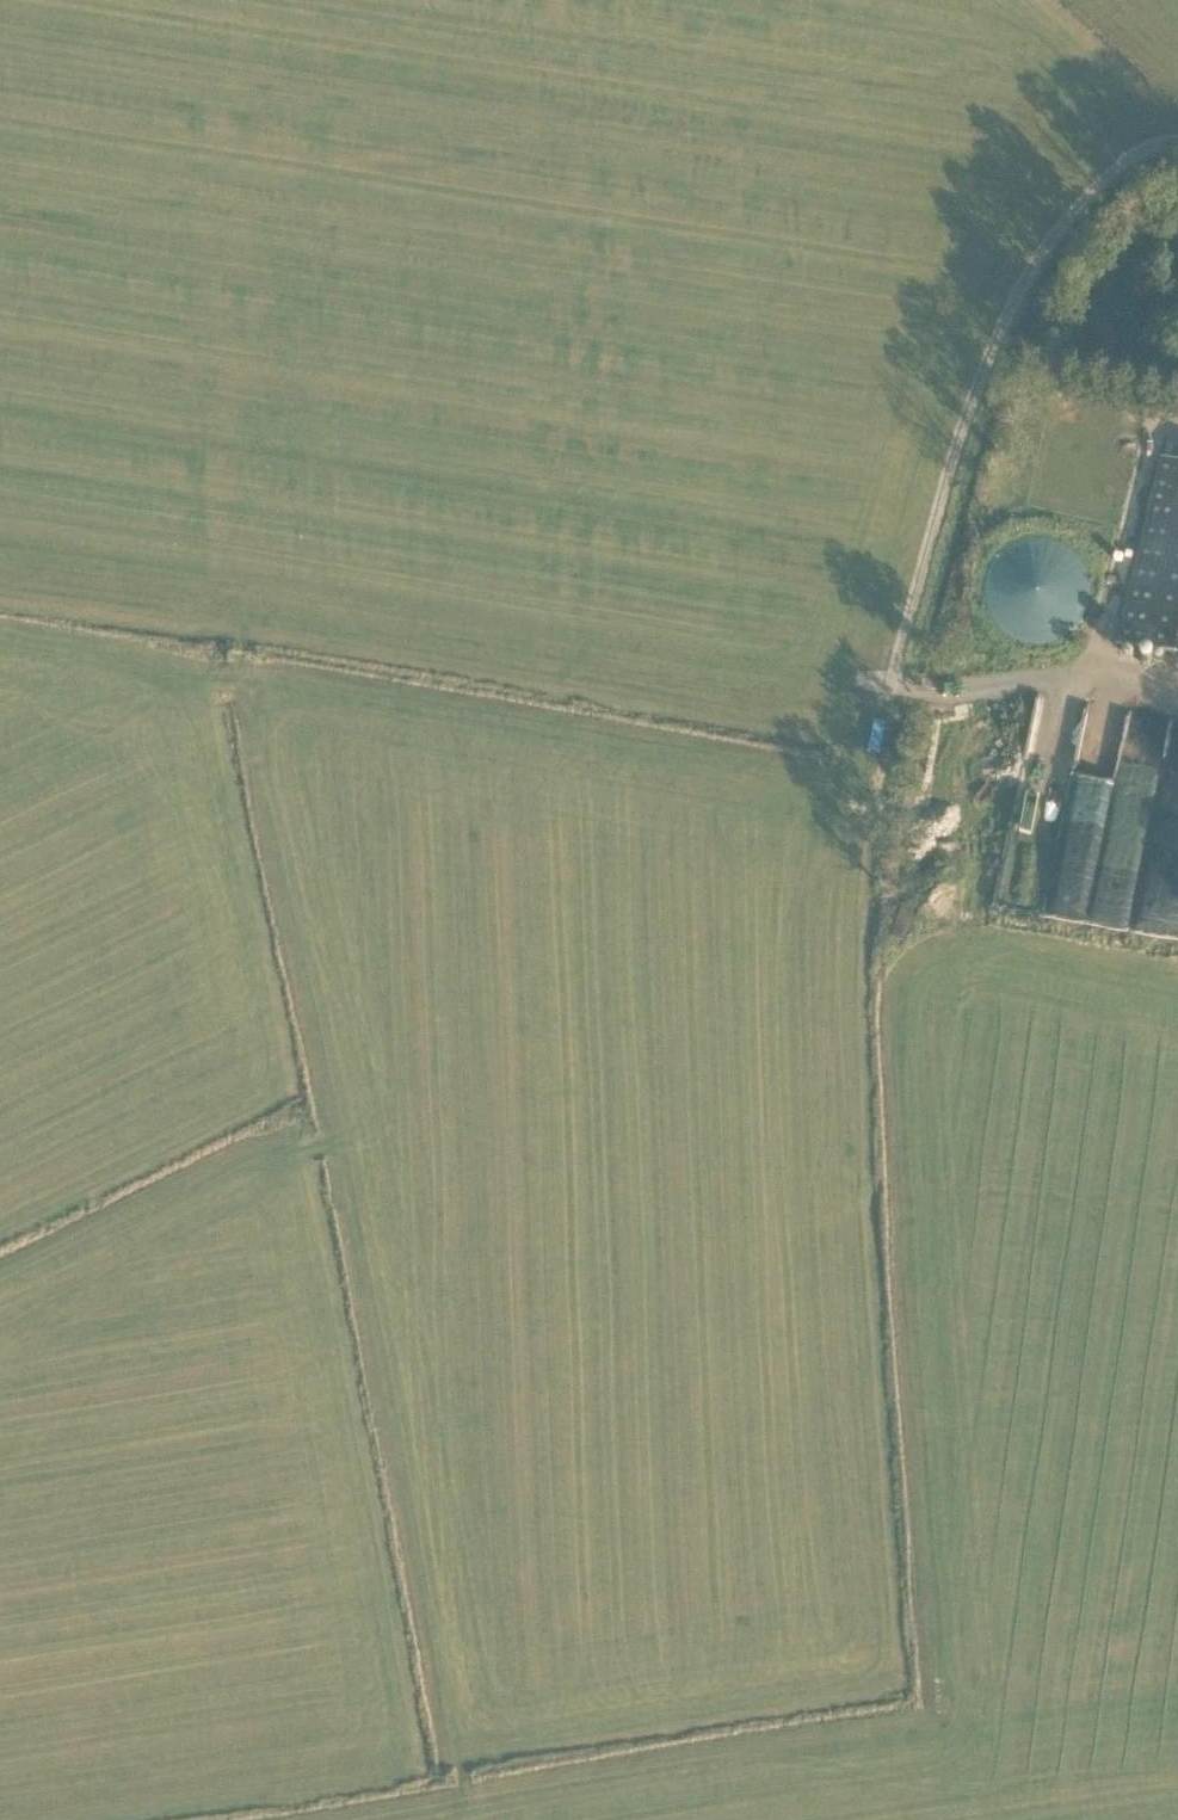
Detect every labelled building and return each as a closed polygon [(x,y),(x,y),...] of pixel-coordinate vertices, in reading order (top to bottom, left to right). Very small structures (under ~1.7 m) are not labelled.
[(1157,461),(1113,646),(1177,662),(1177,466),(1157,461)] [(1038,688),(1004,906),(1095,920),(1110,825),(1073,819),(1092,697),(1038,688)] [(1177,936),(1177,832),(1151,828),(1136,930),(1177,936)]
